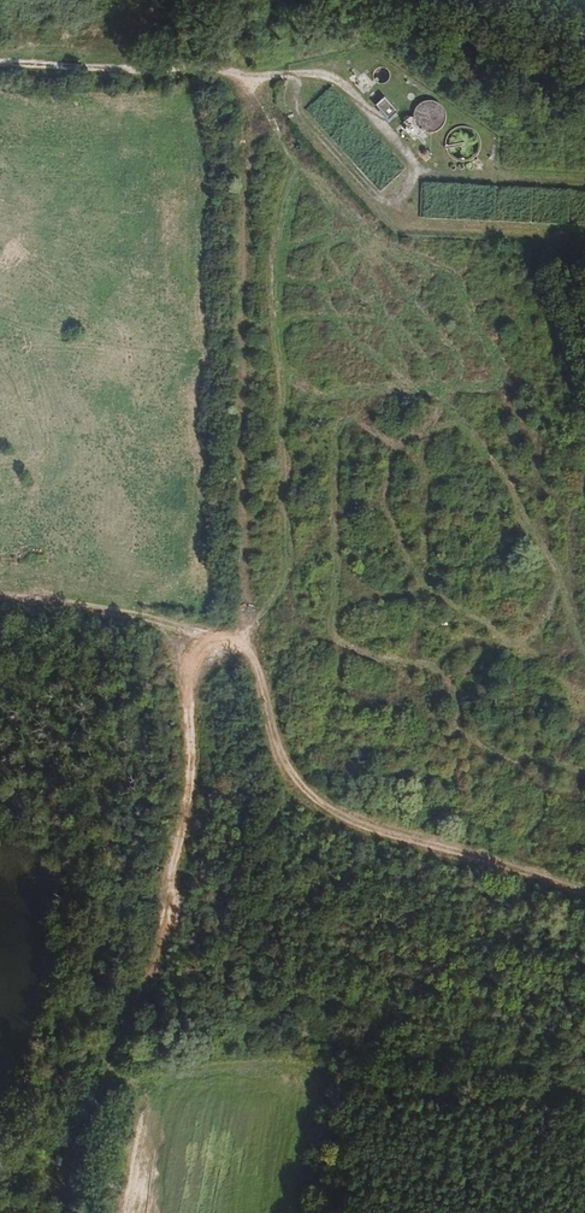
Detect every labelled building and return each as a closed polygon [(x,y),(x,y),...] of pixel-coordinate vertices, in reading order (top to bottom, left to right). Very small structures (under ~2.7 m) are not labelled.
[(81,45),(79,34),(70,36),(72,46),(81,45)] [(388,77),(388,75),(388,73),(387,71),(386,69),(384,68),(382,67),(380,67),(378,67),(376,68),(374,69),(373,71),(372,73),(372,75),(372,77),(373,79),(374,81),(375,82),(377,83),(379,84),(381,84),(383,83),(385,82),(387,80),(388,79),(388,77)] [(396,111),(383,97),(375,105),(387,120),(396,111)] [(444,121),(445,118),(445,115),(444,112),(443,109),(441,106),(439,104),(436,102),(434,101),(430,100),(427,100),(424,101),(421,102),(418,103),(416,106),(414,108),(413,111),(412,114),(412,118),(413,121),(414,124),(416,126),(418,129),(421,130),(423,132),(427,132),(430,132),(433,132),(436,131),(439,129),(441,127),(443,124),(444,121)] [(420,133),(410,123),(404,130),(413,140),(420,133)] [(476,153),(478,150),(479,146),(479,143),(479,139),(477,136),(475,133),(473,130),(470,128),(466,127),(462,126),(459,126),(455,127),(452,129),(449,131),(447,134),(445,137),(444,141),(444,144),(444,148),(446,151),(448,155),(450,157),(453,159),(457,161),(460,161),(464,161),(468,160),(471,158),(474,156),(476,153)]
